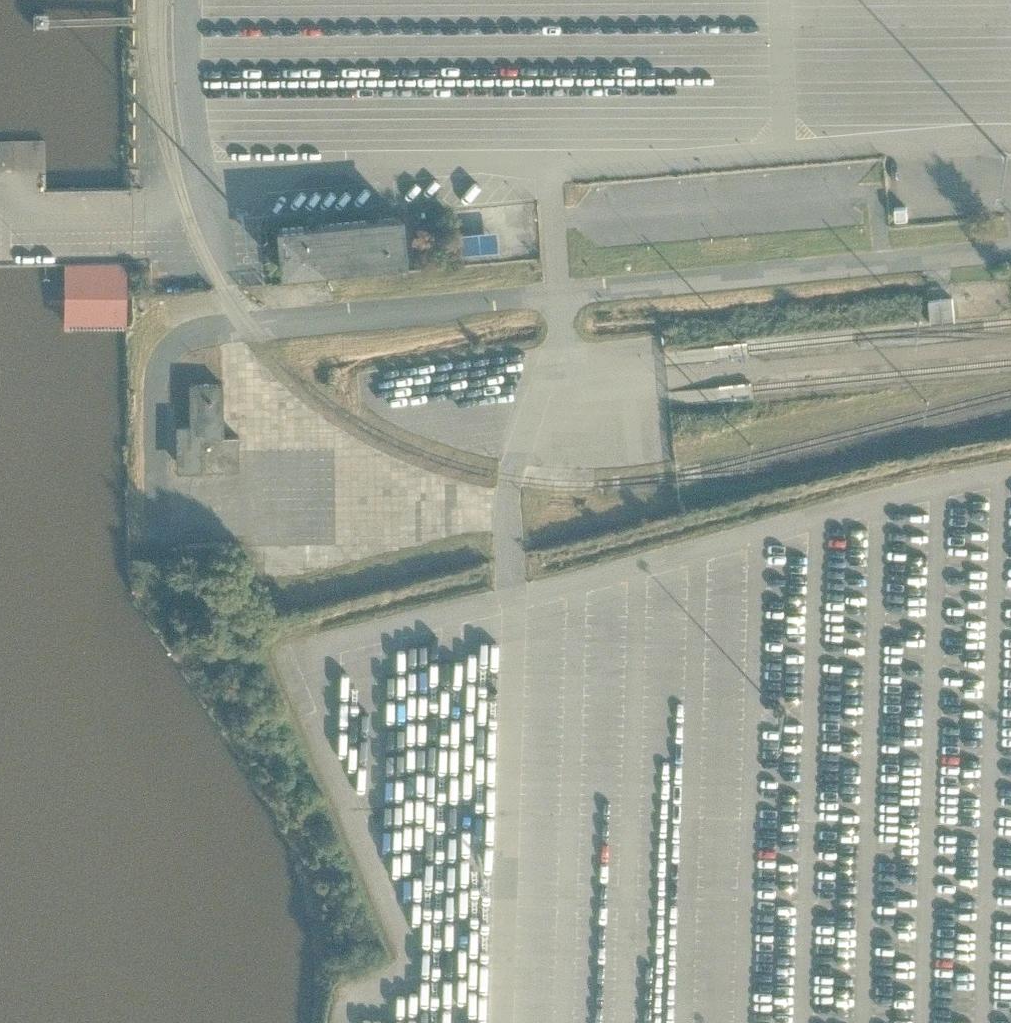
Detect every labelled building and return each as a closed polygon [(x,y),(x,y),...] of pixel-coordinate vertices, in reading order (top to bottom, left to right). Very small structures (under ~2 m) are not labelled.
[(401,212),(277,222),(280,269),(406,258),(401,212)] [(494,229),(459,232),(461,251),(496,248),(494,229)] [(124,254),(63,255),(63,323),(124,322),(124,254)] [(223,434),(222,380),(189,381),(189,422),(175,422),(176,468),(239,468),(239,433),(223,434)]
